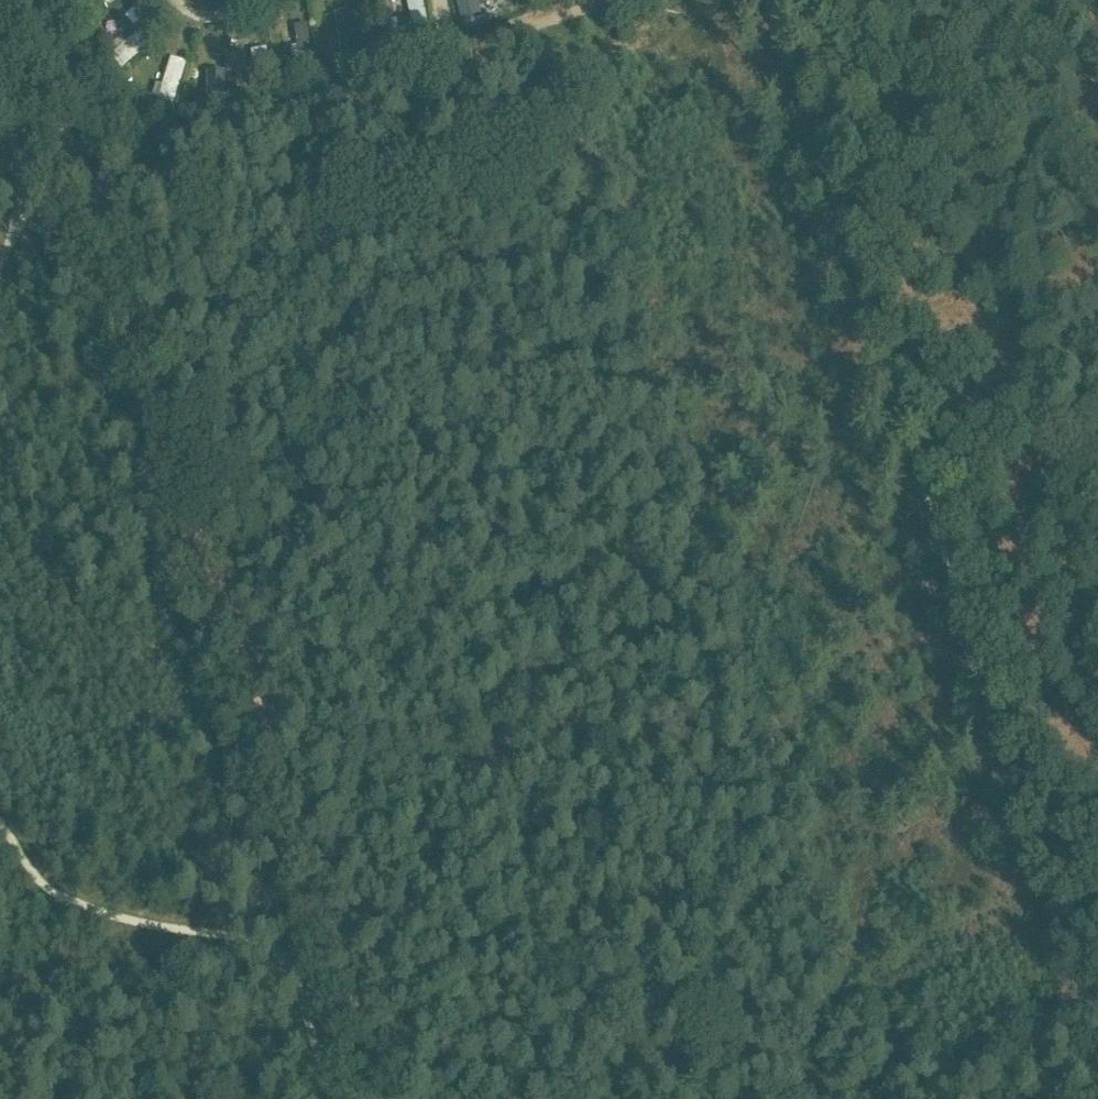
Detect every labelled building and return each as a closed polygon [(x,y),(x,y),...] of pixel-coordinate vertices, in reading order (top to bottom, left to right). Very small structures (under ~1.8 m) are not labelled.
[(410,23),(414,37),(414,38),(429,35),(421,0),(405,0),(410,23)] [(354,11),(334,15),(338,43),(340,52),(342,61),(361,58),(354,11)] [(308,26),(295,28),(298,49),(299,59),(300,65),(313,63),(308,26)] [(117,51),(111,56),(121,69),(153,41),(142,29),(125,43),(117,51)] [(267,48),(252,50),(257,87),(272,85),(267,48)] [(158,103),(157,105),(172,110),(172,108),(186,65),(172,60),(163,87),(160,97),(159,99),(158,103)] [(207,74),(207,116),(225,116),(225,74),(207,74)]
